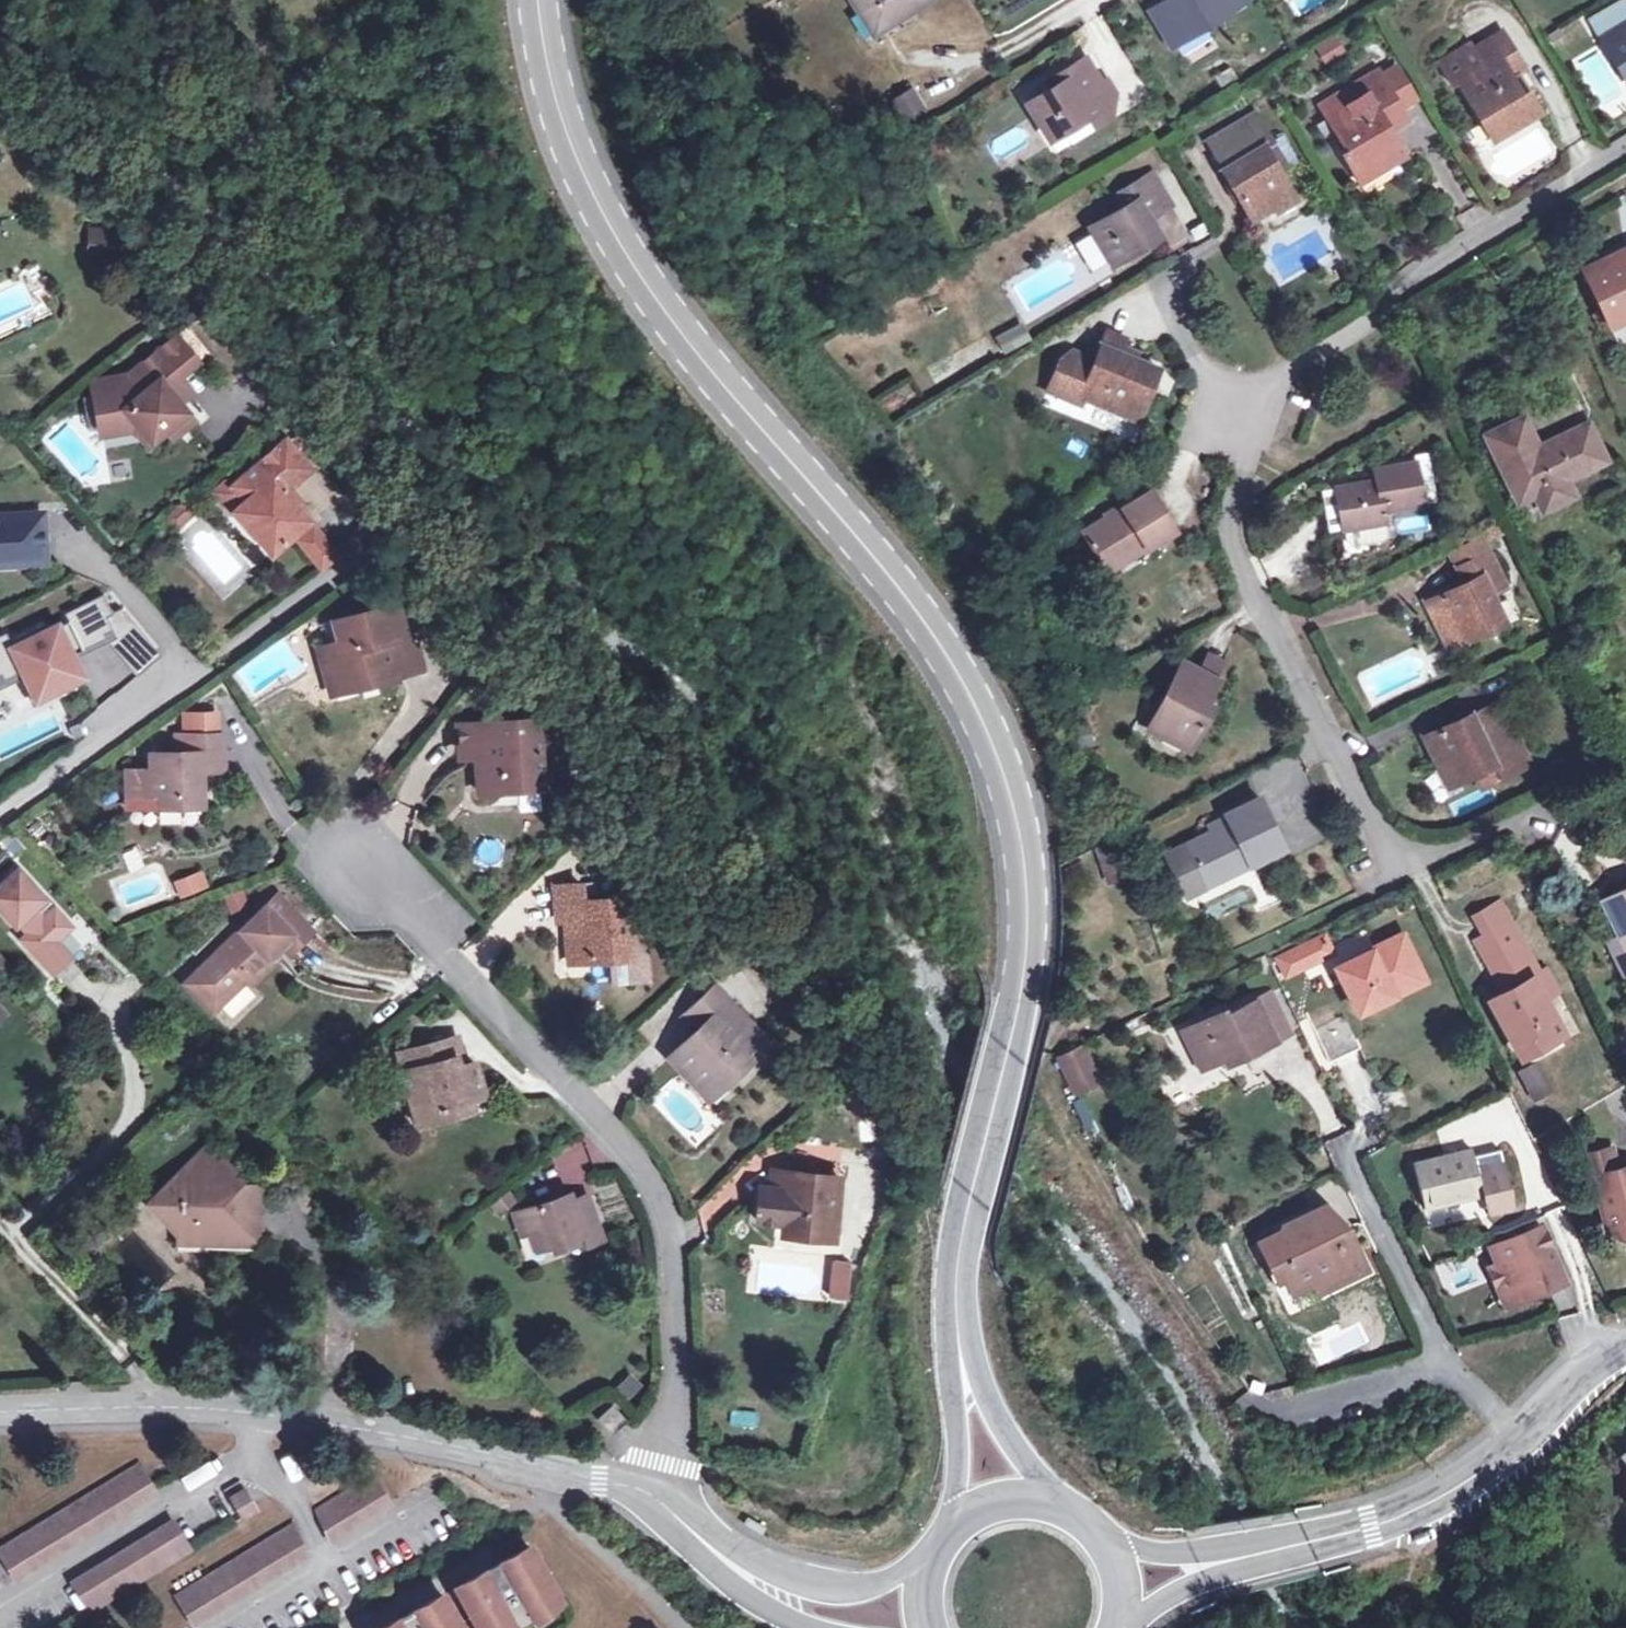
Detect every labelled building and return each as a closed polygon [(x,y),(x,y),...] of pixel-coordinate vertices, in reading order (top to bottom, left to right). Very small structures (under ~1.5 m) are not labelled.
[(873,36),(930,0),(851,0),(873,36)] [(1247,0),(1167,0),(1143,15),(1166,52),(1249,2),(1247,0)] [(1607,10),(1616,24),(1624,20),(1625,23),(1625,4),(1624,0),(1607,10)] [(1590,20),(1625,81),(1625,23),(1624,20),(1616,24),(1607,10),(1590,20)] [(1500,34),(1487,41),(1505,71),(1518,63),(1500,34)] [(1505,71),(1487,41),(1473,50),(1468,44),(1437,63),(1451,86),(1458,83),(1481,121),(1491,115),(1501,133),(1539,111),(1528,92),(1521,96),(1509,77),(1522,69),(1518,63),(1505,71)] [(1085,57),(1060,73),(1064,79),(1050,88),(1026,102),(1049,140),(1088,118),(1093,126),(1111,115),(1102,101),(1116,93),(1106,79),(1101,83),(1085,57)] [(1213,76),(1220,88),(1236,78),(1229,67),(1213,76)] [(1397,67),(1381,77),(1399,107),(1415,98),(1397,67)] [(1357,98),(1327,116),(1346,148),(1341,150),(1354,171),(1379,157),(1385,167),(1404,156),(1389,130),(1383,119),(1400,108),(1399,107),(1381,77),(1378,71),(1351,87),(1357,98)] [(1046,81),(1050,88),(1064,79),(1060,73),(1046,81)] [(1320,105),(1327,116),(1357,98),(1351,87),(1320,105)] [(892,101),(900,123),(923,109),(912,89),(892,101)] [(1237,160),(1222,169),(1252,219),(1292,195),(1279,174),(1299,163),(1287,143),(1290,142),(1284,132),(1281,130),(1274,134),(1276,138),(1271,140),(1254,113),(1242,120),(1250,133),(1229,146),(1237,160)] [(1491,115),(1481,121),(1492,139),(1501,133),(1491,115)] [(1205,142),(1222,169),(1237,160),(1229,146),(1250,133),(1242,120),(1205,142)] [(1476,153),(1490,146),(1479,125),(1465,132),(1476,153)] [(1379,157),(1354,171),(1360,182),(1385,167),(1379,157)] [(1089,227),(1102,249),(1112,265),(1159,236),(1148,218),(1145,212),(1167,199),(1151,173),(1119,193),(1126,205),(1089,227)] [(1145,212),(1148,218),(1170,205),(1167,199),(1145,212)] [(112,262),(114,245),(104,243),(101,261),(112,262)] [(112,262),(131,265),(133,247),(114,245),(112,262)] [(1112,265),(1102,249),(1094,254),(1103,270),(1112,265)] [(1582,272),(1602,314),(1625,302),(1625,251),(1582,272)] [(1494,271),(1502,284),(1516,276),(1508,263),(1494,271)] [(994,337),(1003,355),(1013,350),(1004,332),(994,337)] [(1106,332),(1094,363),(1080,396),(1122,413),(1128,400),(1142,406),(1157,368),(1118,353),(1124,340),(1106,332)] [(181,352),(131,387),(122,393),(123,402),(97,404),(100,439),(135,435),(136,446),(144,457),(163,444),(170,454),(194,438),(181,420),(169,403),(181,394),(201,381),(181,352)] [(1080,396),(1094,363),(1073,354),(1060,363),(1043,406),(1071,418),(1080,396)] [(122,393),(131,387),(96,390),(97,404),(123,402),(122,393)] [(181,420),(193,411),(181,394),(169,403),(181,420)] [(1136,419),(1142,406),(1128,400),(1122,413),(1136,419)] [(1539,451),(1537,446),(1523,417),(1485,435),(1517,502),(1534,494),(1541,511),(1574,495),(1566,479),(1605,460),(1587,423),(1547,442),(1549,447),(1539,451)] [(283,491),(289,485),(309,468),(284,440),(230,487),(243,502),(232,511),(271,553),(309,521),(296,506),(283,491)] [(1547,442),(1537,446),(1539,451),(1549,447),(1547,442)] [(1335,488),(1337,501),(1342,529),(1344,542),(1349,546),(1381,541),(1385,535),(1383,522),(1381,511),(1422,504),(1415,463),(1374,470),(1376,481),(1335,488)] [(302,501),(289,485),(283,491),(296,506),(302,501)] [(1080,531),(1100,564),(1139,540),(1143,547),(1174,529),(1150,489),(1080,531)] [(179,500),(166,512),(178,525),(191,513),(179,500)] [(1331,531),(1342,529),(1337,501),(1326,503),(1331,531)] [(42,563),(41,517),(2,519),(2,512),(0,512),(0,565),(42,563)] [(159,518),(171,531),(178,525),(166,512),(159,518)] [(313,526),(298,540),(313,556),(329,542),(313,526)] [(1450,552),(1457,568),(1488,553),(1480,538),(1450,552)] [(1139,540),(1100,564),(1104,571),(1143,547),(1139,540)] [(329,542),(313,556),(323,568),(339,554),(329,542)] [(1426,602),(1443,635),(1459,627),(1465,638),(1503,620),(1490,594),(1504,587),(1488,553),(1457,568),(1465,583),(1426,602)] [(160,656),(121,610),(111,614),(102,595),(63,614),(67,622),(44,634),(40,626),(8,641),(5,634),(0,636),(0,677),(2,681),(22,672),(27,681),(33,678),(42,695),(67,683),(63,674),(75,668),(69,656),(65,647),(76,642),(81,651),(103,640),(135,677),(160,656)] [(394,639),(405,637),(396,603),(331,622),(335,637),(337,643),(328,646),(338,683),(378,672),(380,681),(404,675),(394,639)] [(1459,627),(1443,635),(1448,647),(1465,638),(1459,627)] [(407,645),(405,637),(394,639),(404,675),(424,669),(416,642),(407,645)] [(76,642),(65,647),(69,656),(81,651),(76,642)] [(332,695),(380,681),(378,672),(338,683),(328,646),(319,648),(332,695)] [(1207,654),(1198,671),(1213,679),(1221,661),(1207,654)] [(1171,682),(1166,693),(1148,728),(1189,749),(1203,722),(1197,719),(1205,703),(1217,680),(1213,679),(1198,671),(1181,663),(1171,682)] [(79,677),(75,668),(63,674),(67,683),(79,677)] [(33,678),(27,681),(35,698),(42,695),(33,678)] [(1160,690),(1166,693),(1171,682),(1165,679),(1160,690)] [(1498,701),(1469,714),(1472,719),(1474,724),(1489,717),(1502,711),(1498,701)] [(1211,707),(1205,703),(1197,719),(1203,722),(1211,707)] [(1502,711),(1489,717),(1504,749),(1517,742),(1502,711)] [(1469,714),(1453,722),(1456,727),(1472,719),(1469,714)] [(1479,787),(1527,764),(1517,742),(1504,749),(1489,717),(1474,724),(1472,719),(1456,727),(1453,722),(1424,736),(1438,765),(1447,761),(1457,781),(1473,773),(1479,787)] [(549,755),(547,739),(536,740),(535,721),(461,726),(463,748),(480,746),(482,758),(475,758),(477,795),(500,793),(499,782),(539,780),(538,756),(549,755)] [(546,721),(535,721),(536,740),(547,739),(546,721)] [(219,735),(183,735),(183,755),(173,754),(149,754),(148,771),(141,771),(141,795),(157,794),(158,807),(181,807),(181,802),(201,801),(200,774),(200,755),(219,755),(219,735)] [(183,755),(183,735),(173,735),(173,754),(183,755)] [(480,746),(463,748),(463,759),(475,758),(482,758),(480,746)] [(223,755),(219,755),(200,755),(200,774),(224,773),(223,755)] [(1447,761),(1438,765),(1447,785),(1457,781),(1447,761)] [(540,790),(539,780),(499,782),(500,793),(540,790)] [(157,794),(141,795),(141,807),(158,807),(157,794)] [(543,810),(543,794),(521,794),(521,810),(543,810)] [(1258,798),(1224,814),(1228,823),(1210,831),(1186,843),(1164,853),(1180,887),(1202,877),(1245,857),(1249,865),(1283,848),(1258,798)] [(1206,823),(1210,831),(1228,823),(1224,814),(1206,823)] [(1100,861),(1105,877),(1125,871),(1120,855),(1100,861)] [(1245,857),(1202,877),(1180,887),(1184,895),(1206,885),(1249,865),(1245,857)] [(0,875),(0,913),(9,923),(15,916),(24,926),(14,935),(46,970),(65,953),(50,937),(65,923),(47,904),(36,915),(27,906),(39,895),(11,864),(0,875)] [(204,870),(173,880),(180,898),(210,888),(204,870)] [(553,904),(580,901),(578,886),(552,888),(553,904)] [(1618,935),(1625,931),(1625,888),(1601,899),(1618,935)] [(276,897),(188,979),(209,1002),(240,973),(246,980),(266,961),(279,948),(286,957),(311,934),(276,897)] [(580,901),(553,904),(555,923),(569,921),(569,930),(563,930),(565,963),(592,961),(591,956),(607,955),(626,954),(622,898),(580,901)] [(1497,975),(1528,960),(1508,923),(1497,904),(1477,915),(1486,934),(1477,940),(1497,975)] [(77,928),(65,943),(77,953),(90,938),(77,928)] [(1618,935),(1624,948),(1625,947),(1625,931),(1618,935)] [(1423,981),(1401,936),(1336,967),(1358,1012),(1423,981)] [(1322,937),(1295,951),(1302,966),(1330,952),(1322,937)] [(1302,966),(1295,951),(1279,959),(1286,973),(1302,966)] [(69,958),(65,953),(46,970),(50,975),(69,958)] [(609,983),(645,980),(643,957),(627,958),(626,954),(607,955),(609,983)] [(1497,975),(1505,989),(1535,973),(1528,960),(1497,975)] [(3,980),(11,972),(0,961),(0,976),(3,980)] [(271,967),(266,961),(246,980),(251,987),(271,967)] [(1545,968),(1535,973),(1505,989),(1490,996),(1520,1054),(1561,1032),(1543,999),(1558,992),(1545,968)] [(215,1008),(246,980),(240,973),(209,1002),(215,1008)] [(209,1002),(188,979),(184,981),(211,1012),(215,1008),(209,1002)] [(714,1074),(719,1080),(743,1057),(740,1053),(754,1039),(723,1006),(727,1003),(711,987),(682,1016),(695,1029),(667,1056),(699,1089),(714,1074)] [(1267,993),(1255,1000),(1275,1040),(1287,1034),(1267,993)] [(1243,1055),(1275,1040),(1255,1000),(1225,1015),(1223,1011),(1182,1031),(1201,1069),(1240,1049),(1243,1055)] [(1313,1030),(1329,1063),(1360,1048),(1344,1014),(1313,1030)] [(849,1047),(854,1052),(866,1040),(861,1035),(849,1047)] [(405,1071),(401,1073),(414,1117),(445,1109),(447,1115),(467,1108),(464,1100),(481,1094),(472,1063),(457,1067),(454,1058),(458,1057),(453,1037),(400,1051),(405,1071)] [(1058,1054),(1063,1063),(1084,1052),(1080,1043),(1058,1054)] [(1084,1052),(1063,1063),(1076,1092),(1098,1081),(1084,1052)] [(1517,1070),(1529,1093),(1546,1084),(1533,1061),(1517,1070)] [(714,1074),(699,1089),(704,1095),(719,1080),(714,1074)] [(177,1233),(176,1242),(208,1243),(250,1244),(250,1236),(253,1232),(254,1192),(249,1186),(237,1186),(236,1178),(218,1159),(205,1145),(148,1203),(177,1233)] [(1625,1235),(1625,1166),(1616,1168),(1611,1148),(1578,1156),(1584,1178),(1593,1176),(1605,1225),(1617,1234),(1625,1235)] [(1411,1153),(1413,1164),(1429,1160),(1427,1149),(1411,1153)] [(1429,1160),(1413,1164),(1424,1210),(1482,1195),(1481,1192),(1494,1190),(1500,1211),(1513,1208),(1500,1151),(1473,1157),(1472,1150),(1429,1160)] [(768,1191),(785,1193),(781,1226),(781,1228),(812,1232),(811,1237),(830,1238),(836,1178),(771,1171),(768,1191)] [(781,1226),(785,1193),(768,1191),(757,1189),(753,1222),(781,1226)] [(1481,1192),(1482,1195),(1487,1214),(1500,1211),(1494,1190),(1481,1192)] [(573,1235),(576,1243),(577,1246),(598,1239),(583,1196),(569,1200),(567,1194),(511,1213),(518,1236),(525,1234),(535,1230),(540,1248),(546,1246),(573,1235)] [(1346,1242),(1351,1239),(1345,1227),(1337,1230),(1325,1206),(1284,1225),(1284,1231),(1260,1241),(1272,1267),(1267,1269),(1275,1285),(1287,1280),(1292,1292),(1313,1282),(1334,1272),(1339,1281),(1366,1268),(1356,1247),(1350,1250),(1346,1242)] [(1486,1268),(1495,1289),(1502,1286),(1520,1293),(1521,1298),(1562,1281),(1538,1226),(1487,1248),(1494,1265),(1486,1268)] [(535,1230),(525,1234),(531,1250),(540,1248),(535,1230)] [(573,1235),(546,1246),(548,1253),(576,1243),(573,1235)] [(1356,1247),(1351,1239),(1346,1242),(1350,1250),(1356,1247)] [(831,1300),(843,1301),(848,1261),(835,1260),(831,1300)] [(1334,1272),(1313,1282),(1318,1291),(1339,1281),(1334,1272)] [(1502,1286),(1495,1289),(1502,1306),(1521,1298),(1520,1293),(1502,1286)] [(611,1435),(626,1420),(610,1404),(595,1419),(611,1435)] [(153,1492),(150,1488),(135,1463),(0,1548),(0,1560),(13,1581),(153,1492)] [(370,1473),(309,1511),(327,1539),(387,1500),(370,1473)] [(240,1516),(254,1507),(242,1488),(228,1496),(240,1516)] [(69,1583),(89,1611),(187,1548),(170,1520),(69,1583)] [(304,1553),(286,1525),(174,1595),(191,1623),(304,1553)] [(543,1601),(554,1594),(524,1543),(499,1558),(498,1556),(481,1566),(482,1568),(456,1583),(471,1609),(454,1617),(439,1591),(412,1608),(411,1607),(396,1615),(397,1616),(376,1627),(472,1627),(479,1623),(482,1627),(496,1627),(497,1627),(494,1622),(508,1614),(511,1619),(512,1621),(530,1612),(529,1609),(526,1604),(540,1595),(543,1601)] [(529,1609),(543,1601),(540,1595),(526,1604),(529,1609)] [(494,1622),(497,1627),(511,1619),(508,1614),(494,1622)]
